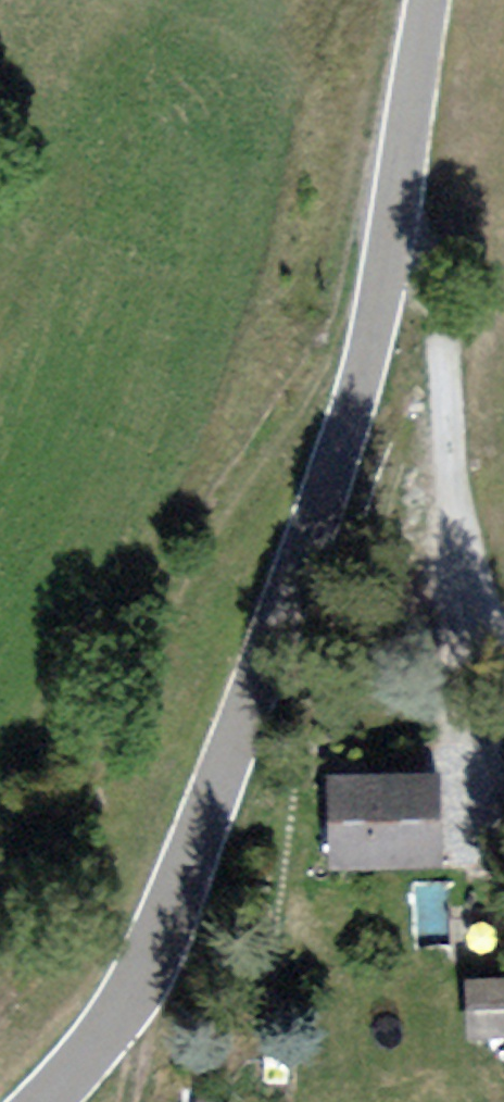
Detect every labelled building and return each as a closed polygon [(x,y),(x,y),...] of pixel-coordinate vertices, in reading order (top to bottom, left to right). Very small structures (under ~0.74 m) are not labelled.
[(434,784),(320,783),(319,878),(433,879),(434,784)] [(461,987),(461,1045),(503,1045),(503,988),(461,987)] [(238,1098),(193,1093),(192,1101),(238,1101),(238,1098)]
